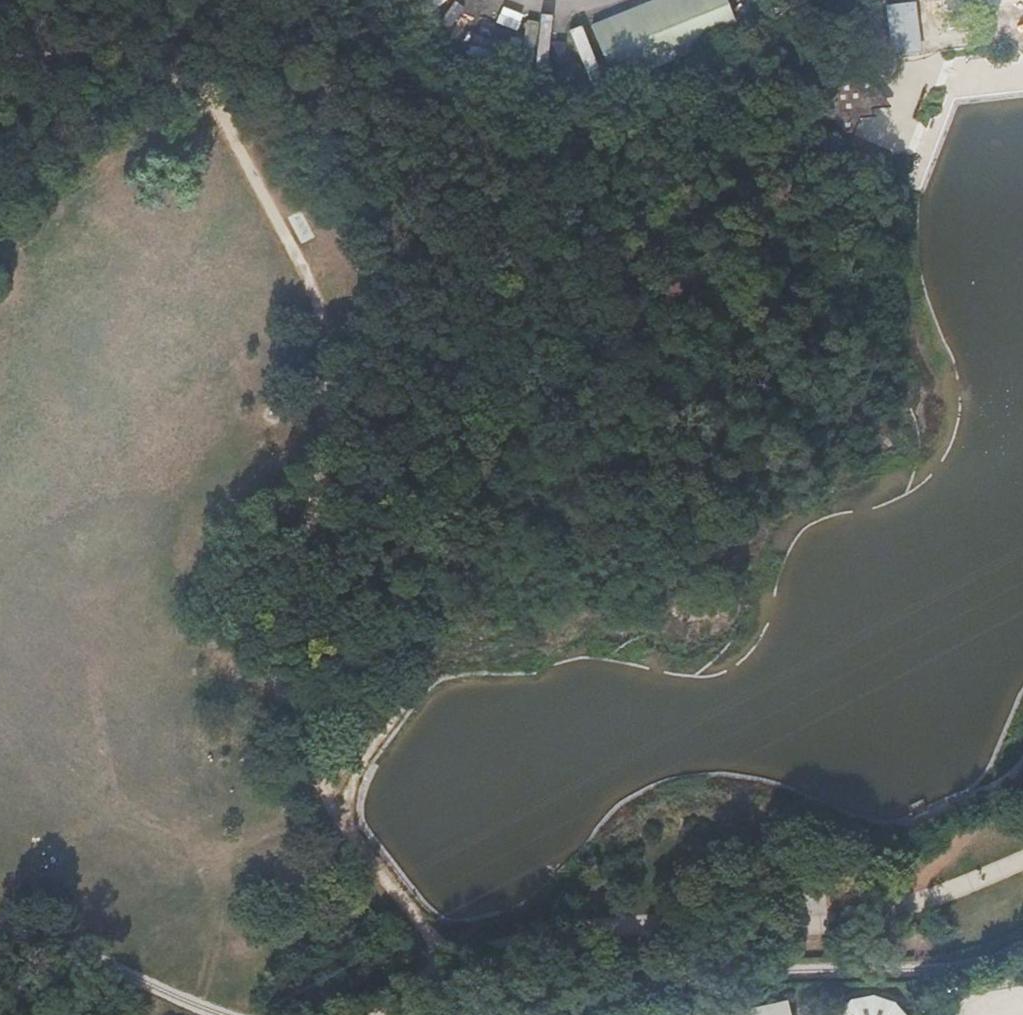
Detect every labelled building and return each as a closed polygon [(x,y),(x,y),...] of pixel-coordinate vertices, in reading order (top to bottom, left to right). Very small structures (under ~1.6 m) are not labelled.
[(740,36),(725,0),(641,0),(588,21),(614,86),(740,36)] [(915,2),(885,6),(891,57),(921,53),(915,2)] [(834,81),(830,75),(811,116),(816,123),(833,121),(835,136),(852,134),(859,118),(868,117),(872,108),(882,108),(886,101),(874,85),(864,71),(850,73),(851,79),(834,81)] [(848,1000),(833,1014),(907,1014),(898,1006),(873,999),(853,1003),(851,1003),(848,1000)] [(786,1003),(766,1007),(768,1014),(789,1014),(786,1003)] [(766,1007),(729,1014),(768,1014),(766,1007)]
